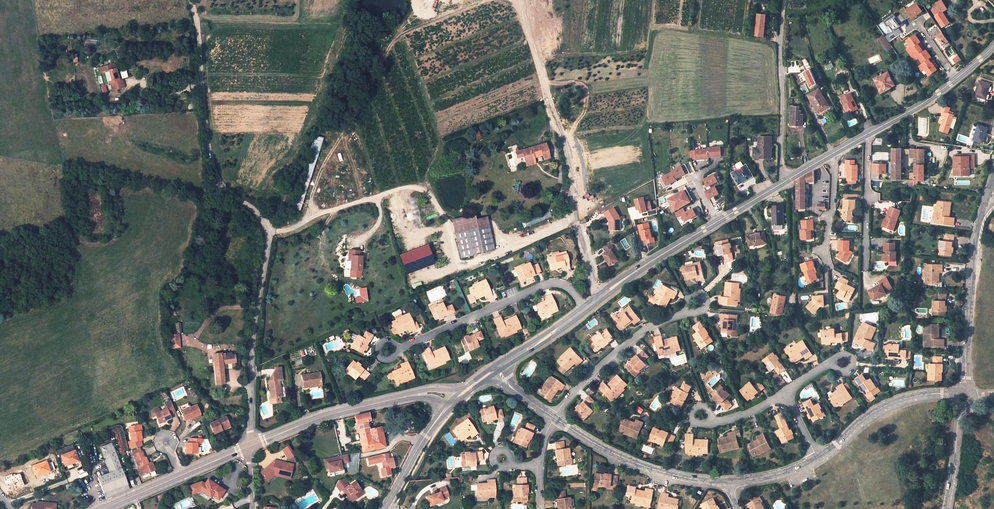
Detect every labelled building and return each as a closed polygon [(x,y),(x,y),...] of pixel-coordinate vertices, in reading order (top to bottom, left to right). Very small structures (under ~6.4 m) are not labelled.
[(932,11),(937,19),(943,27),(949,23),(942,13),(947,9),(941,1),(940,2),(939,0),(937,2),(938,3),(936,4),(938,7),(932,11)] [(899,10),(901,14),(905,19),(909,16),(911,19),(921,12),(915,3),(905,10),(903,7),(899,10)] [(890,25),(893,31),(898,28),(900,26),(898,24),(905,19),(901,14),(895,18),(893,14),(884,20),(888,26),(890,25)] [(764,37),(765,20),(757,20),(756,36),(764,37)] [(936,35),(942,31),(939,26),(929,32),(934,38),(936,37),(936,35)] [(898,28),(893,31),(885,37),(889,42),(902,33),(898,28)] [(949,41),(942,31),(936,35),(936,37),(943,46),(949,41)] [(906,49),(910,55),(920,48),(918,44),(920,43),(915,35),(906,41),(910,46),(906,49)] [(884,36),(879,39),(888,51),(892,48),(884,36)] [(923,51),(920,48),(910,55),(914,61),(918,58),(922,63),(929,59),(930,58),(925,50),(923,51)] [(931,62),(929,59),(922,63),(918,66),(920,70),(923,69),(927,75),(936,69),(935,67),(937,66),(933,60),(933,61),(931,62)] [(114,64),(100,68),(101,73),(105,72),(109,84),(110,84),(111,91),(125,88),(123,81),(121,81),(119,82),(116,72),(117,72),(114,64)] [(817,84),(810,69),(803,72),(810,87),(817,84)] [(889,87),(892,86),(894,85),(886,72),(879,76),(880,77),(875,80),(880,91),(889,86),(889,87)] [(991,84),(980,80),(976,95),(986,98),(991,84)] [(889,86),(880,91),(878,92),(880,96),(894,88),(892,86),(889,87),(889,86)] [(809,95),(808,96),(814,106),(815,105),(819,112),(828,106),(818,89),(817,90),(809,95)] [(850,93),(841,97),(848,114),(858,110),(850,93)] [(799,107),(792,106),(791,125),(802,125),(803,115),(801,115),(801,110),(799,110),(799,107)] [(950,108),(943,106),(941,110),(943,111),(941,114),(944,115),(942,121),(940,120),(939,123),(941,123),(939,130),(948,133),(954,115),(949,113),(950,108)] [(987,128),(979,125),(974,139),(982,142),(987,128)] [(295,207),(301,209),(323,138),(317,136),(300,187),(301,187),(295,207)] [(758,137),(757,148),(757,150),(753,150),(753,157),(771,158),(771,138),(758,137)] [(526,162),(535,160),(534,157),(543,154),(544,158),(550,156),(546,143),(523,150),(524,156),(526,162)] [(708,148),(708,149),(709,157),(727,156),(727,148),(721,148),(721,147),(708,148)] [(695,151),(690,151),(691,159),(696,159),(709,158),(709,157),(708,149),(695,150),(695,151)] [(893,180),(901,180),(901,149),(892,149),(893,180)] [(914,181),(914,186),(917,186),(917,181),(923,181),(922,150),(914,149),(914,158),(914,181)] [(964,155),(955,155),(956,176),(970,175),(970,168),(975,168),(975,161),(970,161),(970,157),(964,157),(964,155)] [(855,181),(857,181),(857,166),(854,166),(854,161),(846,161),(846,166),(847,166),(847,181),(849,181),(855,181)] [(884,162),(878,162),(878,164),(873,164),(873,178),(881,178),(881,173),(886,173),(886,164),(884,164),(884,162)] [(689,173),(684,163),(671,170),(672,171),(659,178),(664,188),(667,186),(667,184),(670,183),(676,179),(676,178),(682,175),(685,173),(686,175),(689,173)] [(746,165),(732,173),(738,184),(753,176),(746,165)] [(806,201),(805,189),(805,182),(814,181),(814,171),(797,181),(797,210),(809,209),(809,201),(806,201)] [(719,184),(714,174),(704,179),(708,187),(710,186),(711,188),(716,186),(719,184)] [(684,190),(690,201),(697,197),(695,194),(691,196),(685,186),(676,191),(678,193),(684,190)] [(720,194),(716,186),(711,188),(706,191),(710,199),(720,194)] [(674,210),(690,201),(684,190),(678,193),(668,199),(674,210)] [(645,203),(644,197),(635,199),(638,210),(640,209),(641,213),(648,211),(649,216),(657,214),(657,209),(652,210),(650,202),(645,203)] [(849,222),(854,218),(852,216),(852,212),(855,212),(855,201),(844,201),(844,211),(841,213),(843,215),(841,217),(845,222),(845,224),(848,224),(849,222)] [(939,219),(938,223),(954,225),(955,218),(951,217),(953,203),(939,202),(939,205),(937,219),(939,219)] [(782,205),(771,206),(772,224),(783,223),(782,205)] [(605,215),(610,223),(612,222),(612,230),(621,229),(621,217),(616,208),(605,215)] [(683,208),(676,213),(678,217),(682,215),(686,221),(697,214),(693,208),(686,212),(683,208)] [(892,221),(889,229),(896,231),(902,211),(893,209),(892,212),(889,220),(892,221)] [(526,226),(552,218),(550,212),(524,221),(526,226)] [(452,219),(455,234),(467,231),(486,226),(484,218),(477,219),(476,213),(452,219)] [(813,221),(803,222),(804,230),(801,231),(802,240),(812,239),(811,230),(814,230),(813,221)] [(653,237),(649,222),(639,225),(641,231),(643,230),(643,232),(645,239),(646,239),(647,244),(655,242),(654,237),(653,237)] [(467,231),(473,255),(492,251),(486,226),(467,231)] [(462,258),(473,255),(467,231),(455,234),(462,258)] [(763,231),(745,236),(748,245),(754,244),(765,242),(763,231)] [(940,241),(939,246),(941,246),(940,251),(946,252),(946,255),(951,256),(953,246),(954,246),(956,236),(947,235),(946,241),(940,241)] [(730,241),(724,242),(725,245),(719,246),(720,257),(726,256),(727,261),(735,260),(733,254),(731,249),(730,244),(730,241)] [(611,242),(604,246),(607,253),(604,255),(607,259),(608,261),(611,266),(619,261),(615,253),(613,250),(615,249),(611,242)] [(837,258),(845,262),(847,258),(849,259),(852,253),(849,251),(850,242),(840,242),(839,249),(839,250),(839,251),(841,251),(837,258)] [(885,255),(885,262),(896,262),(896,254),(895,254),(895,244),(884,243),(884,251),(887,252),(887,254),(886,255),(885,255)] [(429,245),(399,254),(406,274),(435,265),(429,245)] [(941,246),(939,246),(938,245),(937,254),(946,255),(946,252),(940,251),(941,246)] [(360,251),(348,250),(348,260),(351,260),(350,271),(362,272),(363,256),(360,256),(360,251)] [(558,255),(547,258),(548,263),(549,263),(551,268),(561,266),(562,269),(569,267),(565,251),(558,253),(558,255)] [(818,282),(815,274),(814,275),(812,271),(816,270),(816,269),(813,262),(801,266),(804,274),(806,273),(808,282),(811,281),(812,284),(818,282)] [(520,270),(515,272),(519,280),(540,271),(537,264),(530,267),(529,263),(524,265),(519,267),(520,270)] [(688,272),(684,273),(685,278),(695,276),(695,277),(703,275),(702,267),(697,268),(696,263),(690,264),(691,266),(687,267),(688,272)] [(683,266),(684,273),(688,272),(687,267),(691,266),(690,264),(683,266)] [(926,265),(926,270),(928,271),(927,282),(933,283),(933,282),(939,282),(939,279),(942,279),(942,266),(926,265)] [(841,287),(839,291),(837,293),(848,299),(853,288),(845,283),(846,281),(839,277),(835,284),(841,287)] [(881,285),(876,287),(878,290),(875,292),(873,290),(869,292),(874,301),(886,294),(884,290),(891,286),(886,277),(879,282),(881,285)] [(479,284),(469,289),(471,294),(466,296),(470,303),(475,301),(474,298),(484,294),(485,297),(492,294),(485,279),(478,282),(479,284)] [(676,293),(662,283),(655,294),(652,292),(649,296),(658,303),(659,302),(664,305),(669,297),(672,299),(676,293)] [(720,304),(736,305),(736,302),(739,302),(740,289),(740,285),(727,283),(725,297),(721,297),(720,304)] [(359,289),(360,296),(355,297),(356,303),(369,301),(366,287),(359,289)] [(938,310),(938,313),(944,313),(945,303),(946,303),(946,293),(939,293),(938,300),(933,300),(932,305),(934,305),(934,310),(938,310)] [(536,310),(538,315),(549,310),(551,312),(557,309),(550,294),(543,297),(545,300),(535,304),(537,310),(536,310)] [(770,311),(780,313),(783,295),(773,294),(770,311)] [(822,296),(812,297),(813,301),(811,301),(805,306),(812,313),(820,306),(823,306),(822,296)] [(438,318),(442,316),(446,314),(446,315),(453,312),(450,305),(443,308),(441,303),(436,305),(437,307),(433,308),(435,313),(432,314),(434,320),(438,318)] [(639,320),(629,307),(613,319),(615,322),(617,320),(620,324),(617,326),(621,331),(632,322),(634,324),(639,320)] [(403,318),(392,323),(394,328),(395,328),(397,332),(407,328),(408,332),(415,328),(408,313),(402,315),(403,318)] [(503,332),(504,334),(515,329),(520,327),(515,315),(505,319),(506,322),(503,323),(502,321),(500,316),(493,319),(500,334),(503,332)] [(728,334),(733,335),(734,324),(737,324),(738,317),(721,315),(721,322),(724,322),(723,332),(728,333),(728,334)] [(858,339),(856,343),(871,348),(873,342),(869,341),(874,327),(862,322),(861,326),(856,338),(858,339)] [(703,341),(706,346),(713,341),(700,323),(695,326),(698,331),(695,333),(698,338),(701,342),(703,341)] [(928,342),(928,345),(943,346),(943,338),(938,338),(939,324),(926,324),(926,328),(926,342),(928,342)] [(820,329),(821,337),(824,337),(824,332),(828,332),(828,330),(828,329),(820,329)] [(824,337),(821,337),(821,343),(832,341),(832,343),(848,341),(848,333),(834,334),(833,329),(828,330),(828,332),(824,332),(824,337)] [(364,350),(366,345),(368,341),(368,342),(372,335),(365,331),(362,338),(357,335),(354,341),(356,341),(354,345),(358,348),(357,351),(363,353),(364,350)] [(471,346),(472,348),(477,346),(475,340),(481,338),(478,331),(471,334),(472,334),(467,336),(463,338),(460,340),(462,345),(466,344),(467,348),(471,346)] [(615,337),(610,331),(608,333),(607,331),(603,331),(602,332),(594,338),(595,340),(590,343),(596,351),(615,337)] [(588,340),(590,343),(595,340),(594,338),(598,335),(597,333),(588,340)] [(173,335),(174,348),(181,348),(181,335),(173,335)] [(656,338),(660,353),(664,352),(664,354),(677,351),(681,350),(678,337),(664,341),(662,336),(656,338)] [(650,339),(655,351),(658,350),(653,337),(650,339)] [(701,342),(698,338),(696,339),(702,348),(706,346),(703,341),(701,342)] [(789,344),(783,346),(790,358),(791,357),(794,362),(803,357),(804,359),(810,356),(801,341),(791,348),(789,344)] [(885,341),(885,349),(888,350),(888,344),(893,345),(893,343),(893,342),(885,341)] [(888,350),(885,349),(884,355),(894,355),(894,356),(905,357),(905,355),(905,349),(898,349),(898,344),(893,343),(893,345),(888,344),(888,350)] [(432,364),(432,366),(443,361),(448,359),(443,347),(432,352),(434,354),(430,356),(429,353),(427,348),(421,351),(427,366),(432,364)] [(573,347),(567,351),(568,353),(559,361),(563,365),(563,364),(567,368),(575,361),(577,363),(583,359),(573,347)] [(558,359),(559,361),(568,353),(567,351),(558,359)] [(628,366),(633,373),(637,369),(639,371),(643,368),(647,364),(644,361),(649,355),(645,351),(628,366)] [(768,365),(767,366),(770,371),(774,367),(778,373),(784,368),(778,361),(772,353),(767,357),(769,360),(766,362),(768,365)] [(222,364),(236,364),(236,363),(235,355),(231,356),(231,354),(221,355),(213,355),(216,384),(224,384),(223,378),(222,364)] [(930,363),(930,369),(929,374),(932,374),(932,379),(940,380),(942,356),(935,356),(934,363),(930,363)] [(351,375),(350,375),(354,379),(357,376),(362,381),(368,375),(363,370),(362,371),(359,368),(360,367),(357,364),(356,365),(352,362),(348,366),(351,369),(348,372),(351,375)] [(405,379),(406,381),(413,378),(406,363),(399,366),(401,368),(391,373),(394,378),(392,379),(395,384),(405,379)] [(637,369),(633,373),(636,376),(644,369),(643,368),(639,371),(637,369)] [(271,398),(271,403),(280,402),(279,397),(281,397),(279,381),(283,381),(282,370),(277,370),(271,375),(272,380),(268,381),(269,391),(270,391),(271,398)] [(304,387),(308,386),(308,385),(321,382),(319,372),(302,375),(304,387)] [(548,381),(541,391),(546,394),(545,396),(549,399),(557,388),(560,390),(564,384),(550,375),(546,380),(548,381)] [(600,386),(611,398),(614,396),(615,396),(624,388),(625,389),(628,385),(619,375),(608,385),(605,382),(600,386)] [(870,397),(877,392),(875,388),(876,387),(874,383),(871,378),(867,380),(864,375),(859,378),(870,397)] [(548,381),(546,380),(539,389),(541,391),(548,381)] [(746,392),(743,394),(747,399),(755,392),(756,393),(763,387),(758,381),(753,385),(750,381),(745,385),(747,386),(743,389),(746,392)] [(676,397),(673,402),(680,406),(691,386),(684,382),(681,388),(679,386),(676,391),(674,396),(676,397)] [(722,383),(716,388),(719,391),(723,387),(725,390),(726,389),(727,388),(722,383)] [(747,386),(745,385),(744,383),(738,388),(743,394),(746,392),(743,389),(747,386)] [(843,399),(845,401),(851,397),(841,383),(835,388),(837,390),(829,396),(832,401),(831,402),(833,406),(843,399)] [(719,391),(716,388),(712,392),(719,400),(725,408),(731,403),(726,397),(730,394),(726,389),(725,390),(723,387),(719,391)] [(614,396),(611,398),(613,400),(615,397),(617,399),(626,391),(625,389),(624,388),(615,396),(614,396)] [(576,408),(580,412),(582,409),(586,413),(588,409),(590,411),(594,407),(590,403),(595,398),(589,393),(582,400),(583,401),(576,408)] [(843,399),(833,406),(835,408),(845,401),(843,399)] [(819,410),(820,409),(818,404),(813,406),(810,400),(803,403),(808,413),(809,412),(813,420),(818,418),(816,415),(820,412),(819,410)] [(164,403),(166,409),(169,416),(176,413),(170,401),(164,403)] [(181,411),(184,418),(189,416),(190,418),(200,414),(196,404),(189,408),(187,403),(179,407),(181,411)] [(483,421),(487,420),(491,419),(495,418),(496,419),(502,417),(500,410),(494,411),(493,406),(487,408),(487,409),(483,410),(483,409),(479,410),(483,421)] [(822,408),(820,409),(819,410),(820,412),(816,415),(818,418),(825,414),(822,408)] [(166,409),(155,414),(159,424),(170,419),(169,416),(166,409)] [(370,421),(368,413),(354,417),(356,424),(355,425),(357,432),(357,433),(360,432),(365,452),(385,447),(380,427),(369,429),(367,421),(370,421)] [(214,434),(222,430),(221,428),(229,424),(225,417),(210,424),(214,434)] [(630,431),(629,434),(636,437),(642,421),(635,419),(634,422),(624,418),(623,423),(621,422),(619,427),(630,431)] [(776,430),(778,435),(780,435),(781,438),(786,436),(787,439),(792,437),(787,428),(789,427),(784,418),(777,422),(781,428),(776,430)] [(457,435),(460,440),(469,434),(470,437),(477,433),(467,419),(461,423),(462,425),(453,432),(456,436),(457,435)] [(523,427),(520,432),(518,437),(520,437),(518,442),(525,445),(534,425),(528,422),(526,428),(523,427)] [(452,429),(453,432),(462,425),(461,423),(452,429)] [(135,441),(140,440),(139,431),(138,426),(128,427),(130,442),(135,441)] [(653,440),(658,442),(663,444),(665,440),(671,442),(673,436),(653,427),(649,435),(654,437),(653,440)] [(731,447),(731,449),(738,447),(734,432),(728,433),(728,437),(718,439),(719,444),(718,444),(719,449),(731,447)] [(686,433),(685,449),(689,449),(689,451),(702,452),(707,452),(707,440),(692,439),(692,433),(686,433)] [(749,449),(752,454),(762,449),(763,451),(770,448),(763,433),(756,436),(758,440),(749,444),(751,448),(749,449)] [(654,437),(649,435),(648,439),(657,444),(658,442),(653,440),(654,437)] [(780,435),(778,435),(777,436),(781,443),(787,439),(786,436),(781,438),(780,435)] [(198,438),(190,438),(191,443),(186,443),(186,454),(197,453),(197,443),(201,443),(201,438),(198,438)] [(130,442),(127,442),(128,450),(136,448),(135,441),(130,442)] [(557,464),(565,463),(565,458),(567,457),(566,453),(565,447),(561,448),(560,441),(554,442),(557,464)] [(107,498),(130,488),(113,443),(101,448),(111,473),(99,478),(107,498)] [(64,448),(66,453),(75,450),(72,445),(64,448)] [(291,457),(295,455),(289,446),(284,449),(289,457),(291,457)] [(75,450),(66,453),(61,455),(65,466),(79,461),(75,450)] [(148,465),(150,464),(147,457),(146,457),(142,450),(134,454),(140,468),(138,468),(141,476),(151,472),(148,465)] [(469,464),(469,466),(475,466),(475,460),(482,459),(481,452),(474,453),(469,454),(466,454),(462,454),(462,460),(466,460),(466,465),(469,464)] [(334,462),(328,463),(329,467),(330,471),(334,470),(335,475),(345,473),(344,468),(342,469),(341,463),(348,461),(347,454),(333,457),(334,462)] [(388,460),(387,454),(381,456),(380,456),(379,455),(366,458),(367,465),(382,462),(384,469),(382,470),(384,476),(392,474),(391,471),(390,468),(394,467),(392,461),(389,462),(388,460)] [(327,467),(329,467),(328,463),(334,462),(333,457),(325,459),(327,467)] [(260,473),(267,480),(273,474),(289,477),(292,463),(273,459),(260,473)] [(50,472),(46,461),(33,466),(37,477),(50,472)] [(6,484),(13,482),(15,488),(24,485),(20,474),(13,476),(12,474),(4,477),(6,484)] [(597,484),(600,485),(608,485),(608,482),(615,482),(615,475),(593,474),(592,482),(597,482),(597,484)] [(488,492),(488,495),(495,495),(495,478),(488,478),(488,482),(477,482),(478,488),(476,488),(476,493),(488,492)] [(514,485),(514,491),(515,495),(517,495),(517,501),(525,501),(524,478),(518,478),(518,485),(514,485)] [(340,492),(343,490),(345,488),(347,492),(345,493),(349,498),(352,496),(353,497),(357,498),(361,496),(362,491),(356,481),(348,486),(344,479),(339,480),(335,485),(340,492)] [(201,490),(209,496),(211,494),(218,499),(223,490),(207,480),(204,484),(201,490)] [(201,482),(189,487),(192,494),(201,490),(204,484),(201,482)] [(439,492),(435,494),(431,495),(426,496),(429,505),(442,500),(441,498),(448,496),(445,487),(438,489),(439,492)] [(640,501),(640,503),(647,505),(650,489),(644,487),(643,491),(627,487),(625,494),(629,495),(629,498),(640,501)] [(565,508),(568,508),(567,503),(567,497),(563,497),(562,491),(555,492),(557,508),(565,508)] [(663,508),(664,508),(665,506),(674,508),(675,508),(676,504),(675,504),(676,498),(667,496),(668,493),(661,491),(656,507),(663,508)] [(706,508),(720,508),(713,496),(705,501),(707,504),(705,506),(706,508)] [(761,501),(764,505),(765,504),(760,496),(756,498),(759,502),(761,501)] [(764,505),(761,501),(759,502),(756,498),(749,503),(753,508),(766,508),(764,505)]
